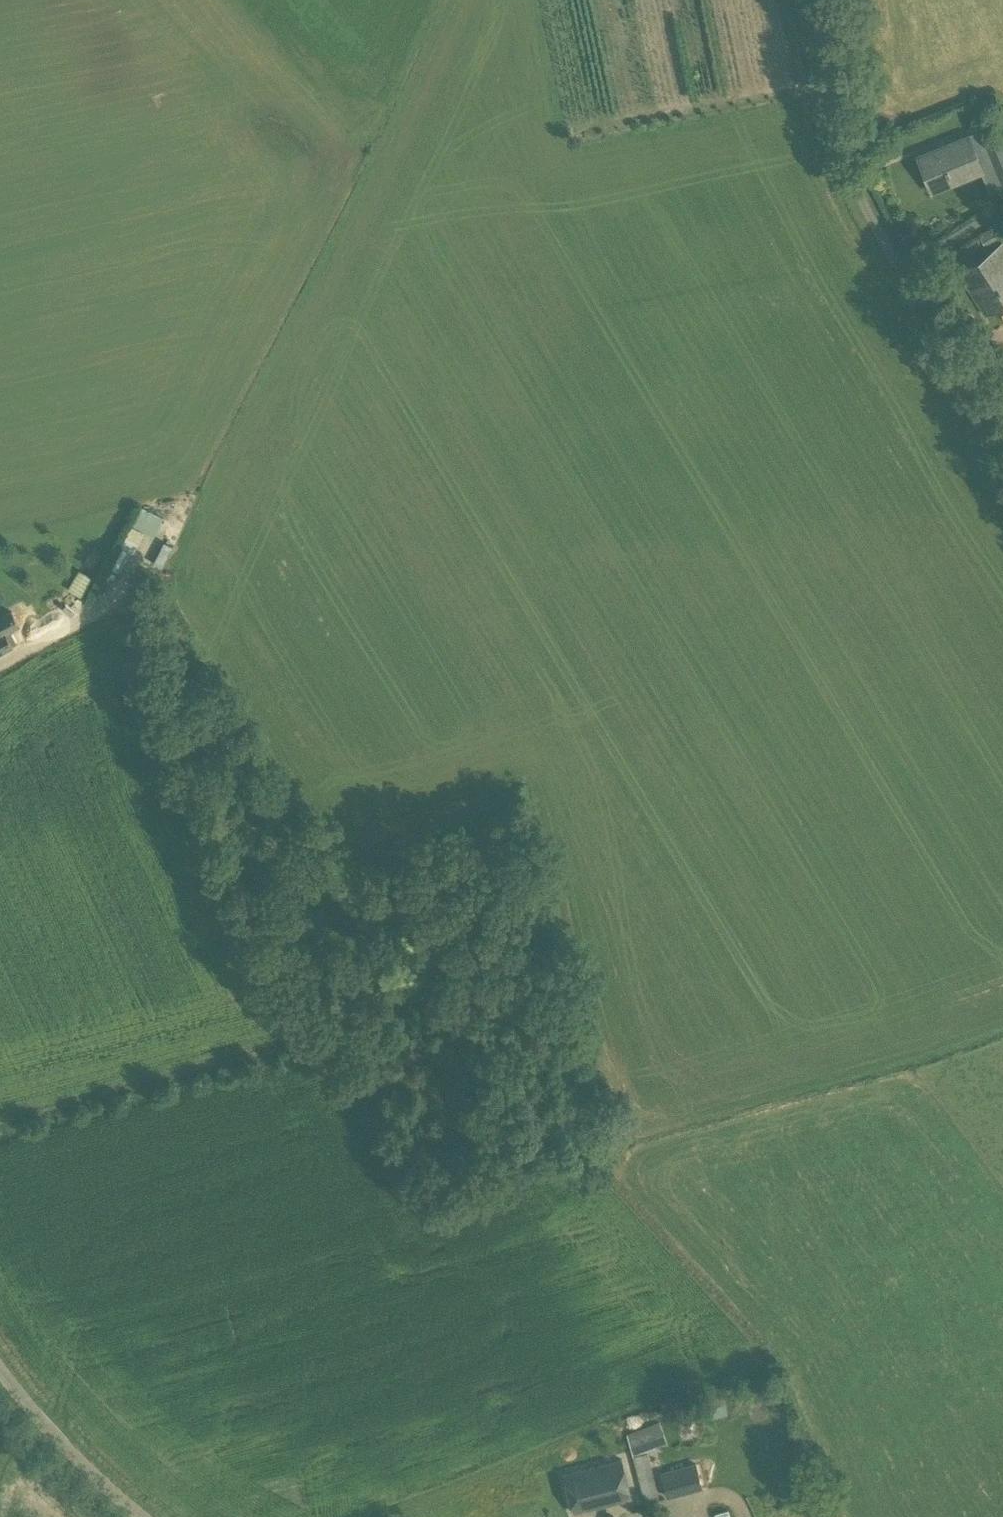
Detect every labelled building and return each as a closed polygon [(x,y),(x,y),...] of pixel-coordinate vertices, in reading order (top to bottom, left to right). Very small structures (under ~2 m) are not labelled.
[(952,183),(982,171),(968,136),(918,156),(930,185),(950,177),(952,183)] [(1002,184),(1002,141),(985,148),(1001,185),(1002,184)] [(985,244),(1002,234),(996,224),(979,234),(985,244)] [(1002,302),(1002,242),(958,270),(985,314),(1002,302)] [(1002,382),(1002,352),(997,344),(975,358),(995,388),(1002,382)] [(133,523),(155,534),(163,516),(142,506),(133,523)] [(146,552),(152,532),(129,525),(123,545),(146,552)] [(120,574),(131,552),(123,547),(111,569),(120,574)] [(80,571),(71,587),(83,593),(91,577),(80,571)] [(13,646),(0,622),(0,653),(13,646)] [(633,1456),(660,1446),(646,1408),(627,1415),(633,1431),(627,1434),(633,1456)] [(623,1466),(621,1458),(563,1473),(565,1481),(564,1481),(570,1504),(571,1504),(573,1512),(632,1497),(630,1489),(631,1489),(625,1465),(623,1466)] [(667,1497),(703,1487),(696,1463),(660,1473),(667,1497)]
